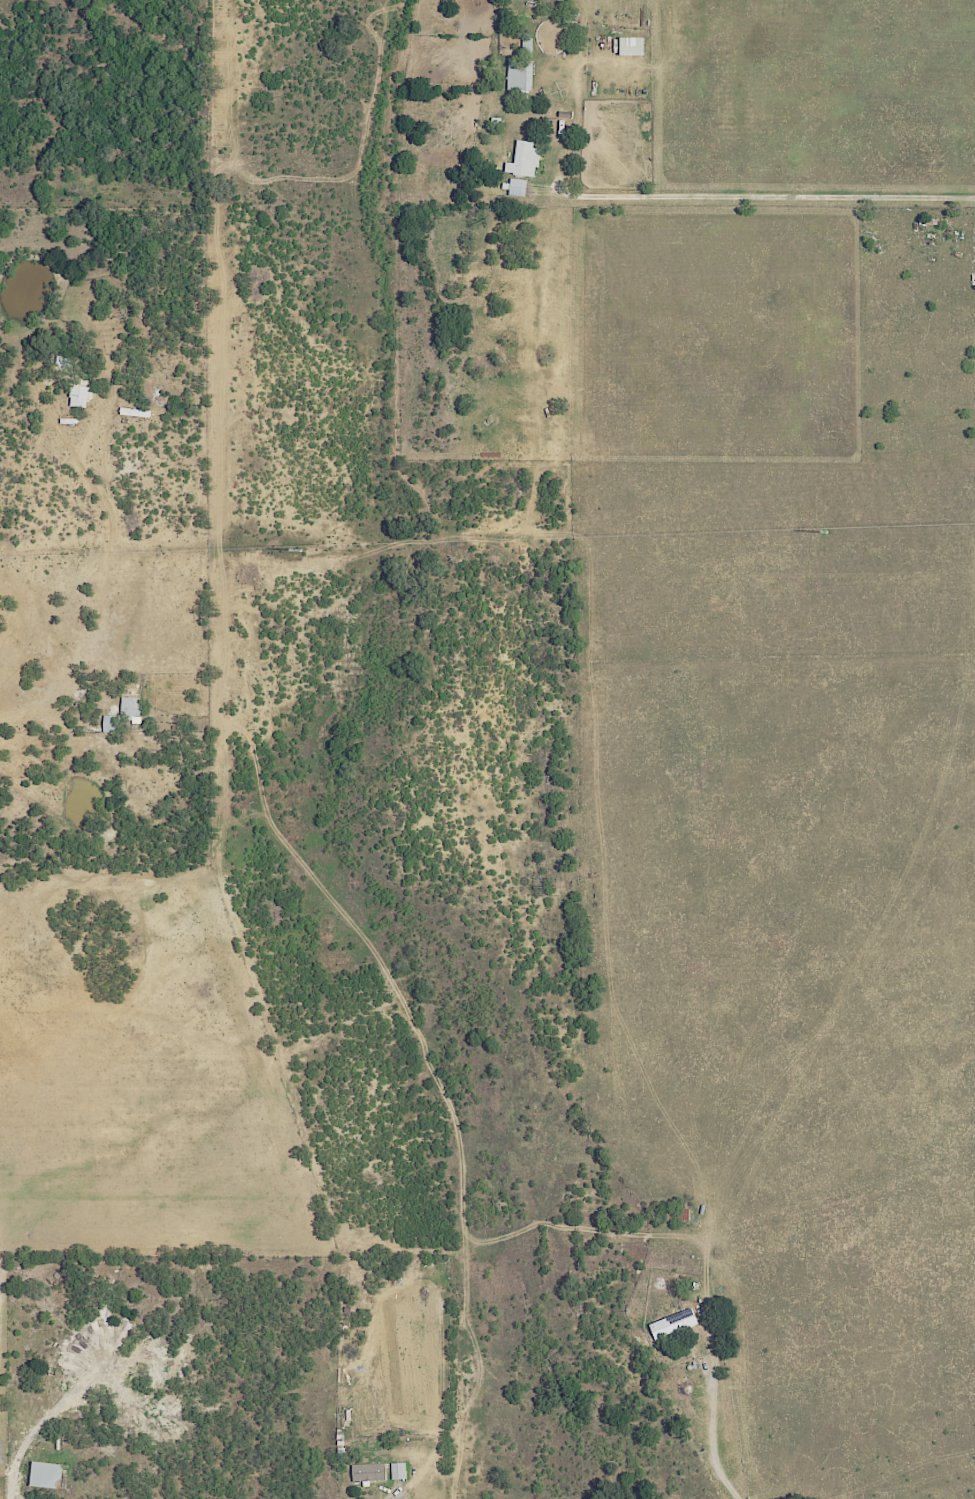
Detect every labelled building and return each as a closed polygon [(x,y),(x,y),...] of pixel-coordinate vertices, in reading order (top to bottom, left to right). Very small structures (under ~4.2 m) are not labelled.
[(617,55),(642,55),(642,37),(618,37),(617,55)] [(531,90),(532,61),(507,60),(506,89),(531,90)] [(536,177),(539,148),(531,147),(532,141),(515,140),(513,163),(504,162),(503,174),(536,177)] [(526,179),(509,179),(509,186),(508,186),(508,195),(525,196),(526,179)] [(68,368),(70,359),(56,355),(54,365),(68,368)] [(88,387),(71,384),(67,406),(85,408),(88,387)] [(141,723),(142,698),(120,697),(119,722),(141,723)] [(117,732),(117,716),(102,715),(102,732),(117,732)] [(653,1341),(697,1324),(691,1307),(647,1325),(653,1341)] [(28,1487),(59,1489),(60,1464),(29,1462),(28,1487)] [(391,1480),(405,1479),(404,1462),(390,1463),(391,1480)] [(384,1463),(351,1465),(351,1482),(385,1480),(384,1463)]
